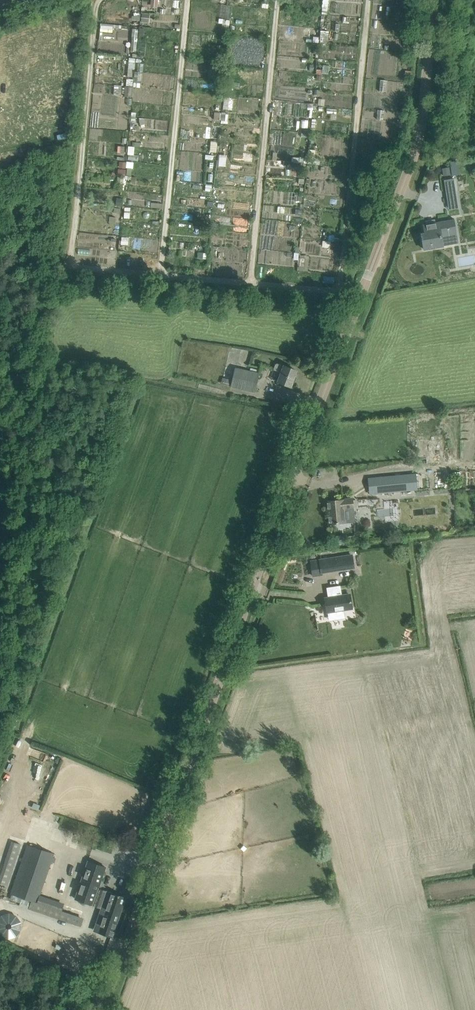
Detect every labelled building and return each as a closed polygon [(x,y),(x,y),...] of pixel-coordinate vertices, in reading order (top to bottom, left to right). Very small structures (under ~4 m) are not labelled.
[(133,11),(128,50),(136,51),(141,12),(133,11)] [(141,21),(150,23),(151,13),(142,12),(141,21)] [(125,95),(133,96),(134,77),(136,57),(129,57),(125,95)] [(233,109),(234,97),(224,96),(223,108),(233,109)] [(215,120),(229,120),(229,112),(215,112),(215,120)] [(459,160),(451,161),(454,175),(461,173),(459,160)] [(454,178),(444,180),(447,201),(457,200),(454,178)] [(425,234),(421,234),(424,249),(443,246),(441,238),(454,235),(451,219),(438,222),(423,224),(425,234)] [(111,259),(114,235),(82,232),(79,260),(88,261),(89,248),(105,250),(104,258),(111,259)] [(295,265),(296,252),(269,251),(268,264),(295,265)] [(309,270),(310,255),(298,255),(298,269),(309,270)] [(297,371),(284,366),(276,363),(273,369),(281,372),(278,382),(290,387),(297,371)] [(231,386),(245,389),(255,391),(259,374),(249,371),(235,368),(226,366),(221,383),(231,386)] [(375,494),(385,493),(415,490),(414,473),(384,476),(374,477),(375,494)] [(352,499),(326,501),(326,510),(328,510),(329,524),(346,522),(354,521),(353,508),(352,499)] [(335,544),(346,543),(345,535),(334,535),(335,544)] [(321,573),(354,568),(352,554),(316,560),(310,561),(312,576),(321,574),(321,573)] [(350,594),(325,598),(327,612),(328,612),(330,622),(346,620),(344,609),(352,608),(350,594)] [(33,749),(30,756),(47,762),(50,754),(33,749)] [(34,793),(40,766),(34,765),(29,792),(34,793)] [(9,855),(16,858),(22,844),(15,841),(9,855)] [(54,854),(47,852),(27,845),(21,863),(11,893),(13,894),(12,897),(31,903),(37,905),(40,896),(49,869),(52,870),(56,858),(53,857),(54,854)] [(78,890),(75,898),(93,904),(97,891),(106,867),(88,861),(78,890)] [(125,897),(107,891),(96,925),(100,926),(98,932),(112,936),(125,897)] [(14,939),(21,921),(10,917),(3,935),(14,939)]
